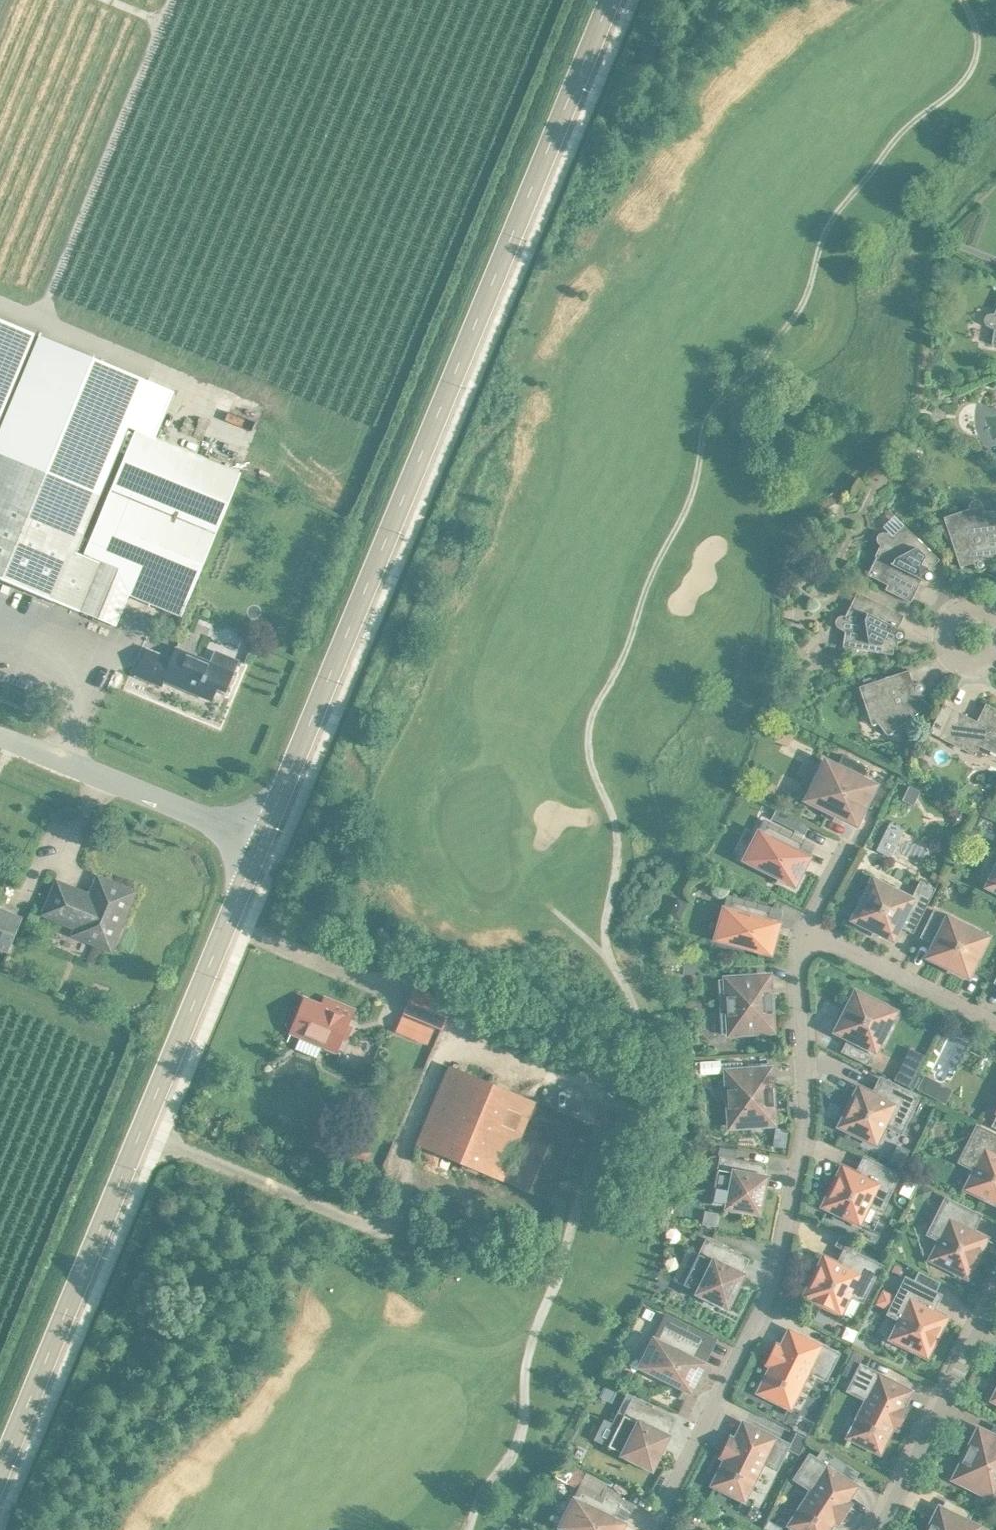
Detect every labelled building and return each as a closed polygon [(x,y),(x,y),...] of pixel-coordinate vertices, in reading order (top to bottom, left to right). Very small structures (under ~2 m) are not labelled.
[(994,314),(991,313),(988,314),(985,317),(985,320),(986,324),(988,326),(995,329),(992,344),(995,345),(995,311),(994,314)] [(18,382),(125,425),(144,379),(0,320),(0,425),(18,382)] [(0,425),(0,453),(106,496),(133,429),(128,426),(125,425),(18,382),(0,425)] [(133,429),(106,496),(211,539),(239,472),(133,429)] [(0,453),(0,578),(75,608),(94,562),(81,557),(106,496),(0,453)] [(106,496),(81,557),(94,562),(75,608),(114,625),(127,593),(180,615),(211,539),(106,496)] [(985,564),(991,564),(990,560),(995,560),(995,511),(983,511),(981,504),(979,501),(976,500),(973,500),(970,502),(968,505),(968,508),(943,517),(959,566),(973,562),(974,566),(974,567),(976,568),(977,569),(978,569),(979,569),(980,569),(982,569),(983,568),(984,567),(985,566),(985,565),(985,564)] [(921,579),(925,581),(927,581),(929,581),(930,580),(931,580),(931,579),(932,578),(932,577),(932,576),(932,575),(932,574),(932,573),(931,572),(931,571),(935,568),(932,566),(938,559),(903,525),(892,536),(885,533),(882,532),(879,533),(876,536),(876,539),(877,542),(879,545),(874,556),(876,557),(867,575),(887,584),(884,589),(909,602),(921,579)] [(896,641),(899,641),(900,640),(901,639),(902,639),(902,638),(903,637),(903,636),(903,635),(903,634),(903,633),(902,632),(902,631),(901,630),(896,628),(903,615),(856,592),(844,616),(841,615),(838,617),(835,619),(835,622),(836,626),(838,628),(844,631),(842,647),(891,654),(893,645),(896,646),(896,641)] [(219,660),(223,649),(201,640),(197,652),(219,660)] [(223,691),(231,671),(174,647),(169,659),(145,648),(134,675),(159,685),(162,680),(209,700),(214,688),(223,691)] [(921,692),(922,692),(923,690),(923,689),(924,687),(923,687),(923,686),(923,685),(922,684),(921,683),(921,682),(919,682),(918,682),(917,682),(912,683),(908,670),(858,686),(871,725),(877,723),(887,735),(927,705),(921,698),(924,697),(921,692)] [(942,704),(928,732),(973,755),(978,745),(995,754),(995,709),(985,703),(976,721),(942,704)] [(879,783),(864,776),(868,767),(843,754),(838,763),(823,756),(800,801),(856,829),(879,783)] [(812,856),(804,852),(808,844),(764,821),(760,829),(756,828),(739,861),(795,889),(812,856)] [(889,822),(875,850),(890,857),(903,829),(889,822)] [(981,887),(995,895),(995,858),(981,887)] [(919,881),(912,895),(870,874),(847,921),(893,944),(901,928),(912,933),(935,888),(919,881)] [(90,938),(108,946),(110,941),(114,939),(119,928),(118,924),(130,893),(98,880),(93,894),(85,897),(57,885),(46,912),(90,931),(91,934),(90,938)] [(727,897),(725,906),(721,904),(711,940),(771,957),(781,921),(773,919),(775,910),(727,897)] [(21,916),(0,908),(0,949),(7,952),(21,916)] [(945,911),(943,915),(932,910),(919,937),(930,942),(922,958),(969,981),(992,935),(945,911)] [(721,1033),(726,1033),(726,1037),(775,1034),(771,971),(722,975),(722,979),(717,979),(721,1033)] [(829,1033),(846,1041),(840,1052),(867,1065),(873,1054),(879,1058),(902,1011),(853,986),(829,1033)] [(404,1012),(433,1024),(440,1027),(451,1002),(414,987),(404,1012)] [(286,1027),(290,1029),(289,1031),(335,1050),(352,1009),(323,997),(320,1004),(303,997),(299,1008),(295,1006),(290,1008),(284,1023),(286,1027)] [(433,1024),(404,1012),(403,1015),(396,1030),(425,1042),(432,1027),(433,1024)] [(726,1130),(776,1127),(772,1064),(722,1068),(726,1130)] [(501,1178),(533,1102),(448,1066),(416,1143),(501,1178)] [(893,1080),(907,1087),(912,1076),(898,1069),(893,1080)] [(881,1081),(875,1092),(856,1082),(834,1127),(876,1148),(888,1124),(899,1129),(915,1097),(881,1081)] [(549,1199),(581,1122),(537,1103),(505,1180),(549,1199)] [(972,1166),(961,1190),(995,1207),(995,1138),(977,1128),(961,1160),(972,1166)] [(752,1175),(754,1163),(719,1156),(710,1203),(722,1205),(721,1209),(760,1217),(767,1178),(752,1175)] [(864,1160),(859,1171),(840,1162),(818,1207),(860,1227),(872,1204),(879,1207),(895,1175),(864,1160)] [(930,1233),(938,1237),(926,1260),(967,1280),(989,1236),(971,1227),(976,1216),(946,1201),(930,1233)] [(693,1290),(691,1293),(727,1311),(746,1272),(732,1265),(737,1254),(705,1238),(698,1252),(689,1248),(673,1280),(682,1284),(693,1290)] [(846,1251),(840,1262),(822,1252),(799,1297),(841,1318),(843,1314),(850,1318),(876,1266),(846,1251)] [(936,1296),(906,1280),(890,1312),(898,1316),(886,1340),(927,1360),(949,1316),(931,1307),(936,1296)] [(691,1395),(707,1362),(700,1358),(710,1337),(665,1315),(655,1336),(651,1334),(635,1367),(691,1395)] [(835,1354),(822,1348),(824,1344),(787,1326),(754,1393),(790,1411),(811,1369),(824,1376),(835,1354)] [(844,1350),(829,1378),(846,1387),(860,1359),(844,1350)] [(850,1389),(864,1396),(843,1438),(880,1456),(893,1430),(896,1431),(902,1419),(908,1407),(905,1406),(913,1389),(877,1371),(875,1375),(861,1367),(850,1389)] [(988,1401),(995,1405),(995,1384),(988,1401)] [(650,1467),(674,1419),(631,1398),(607,1446),(626,1455),(625,1459),(637,1465),(638,1461),(650,1467)] [(731,1439),(728,1438),(720,1454),(723,1456),(708,1486),(745,1504),(765,1462),(774,1466),(785,1445),(776,1440),(778,1438),(741,1419),(731,1439)] [(949,1480),(994,1502),(995,1498),(995,1434),(976,1424),(949,1480)] [(798,1454),(806,1438),(795,1432),(787,1449),(798,1454)] [(810,1486),(784,1526),(791,1529),(830,1529),(835,1523),(837,1525),(852,1502),(849,1501),(860,1485),(824,1462),(822,1465),(814,1460),(810,1457),(796,1478),(810,1486)] [(555,1528),(560,1529),(623,1529),(627,1522),(620,1518),(628,1503),(604,1491),(600,1498),(579,1488),(575,1496),(572,1495),(555,1528)] [(981,1529),(982,1525),(937,1503),(924,1529),(983,1529),(981,1529)]
